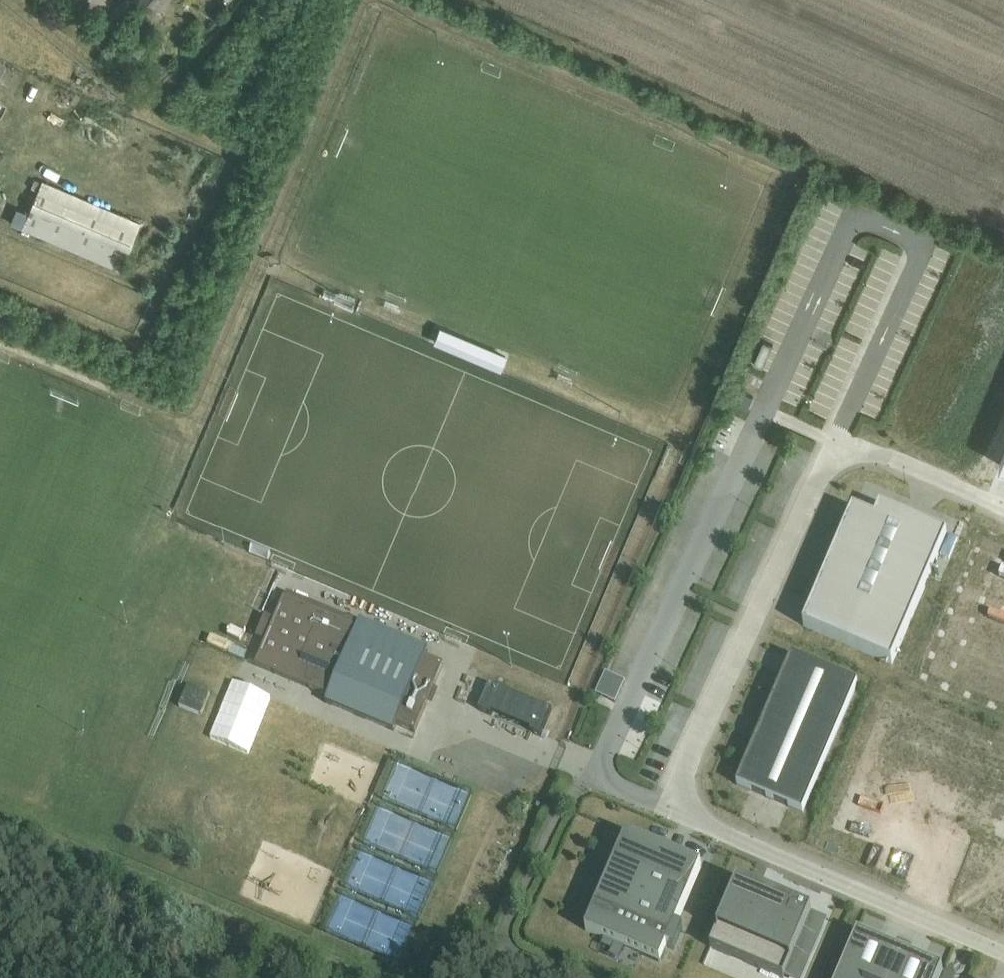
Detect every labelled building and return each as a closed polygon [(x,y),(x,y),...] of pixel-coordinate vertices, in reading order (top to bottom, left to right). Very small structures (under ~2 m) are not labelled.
[(161,10),(169,0),(148,0),(161,10)] [(42,179),(22,227),(119,269),(140,221),(42,179)] [(439,325),(433,340),(499,369),(506,353),(439,325)] [(750,408),(755,397),(743,392),(738,403),(750,408)] [(854,511),(804,627),(893,665),(948,536),(881,508),(876,520),(854,511)] [(266,617),(257,638),(266,642),(256,665),(329,696),(326,703),(394,732),(397,724),(415,732),(428,703),(433,705),(436,698),(439,691),(433,688),(443,665),(425,658),(429,650),(361,621),(360,623),(287,592),(275,621),(266,617)] [(506,665),(522,668),(524,658),(508,654),(506,665)] [(792,657),(737,786),(804,814),(859,685),(792,657)] [(188,685),(180,708),(202,717),(211,694),(188,685)] [(628,835),(587,932),(661,963),(667,948),(675,952),(683,928),(678,926),(702,867),(628,835)] [(812,914),(739,883),(711,948),(781,977),(785,977),(812,914)] [(785,977),(805,977),(829,921),(812,914),(785,977)] [(943,969),(859,933),(839,977),(940,977),(943,969)]
